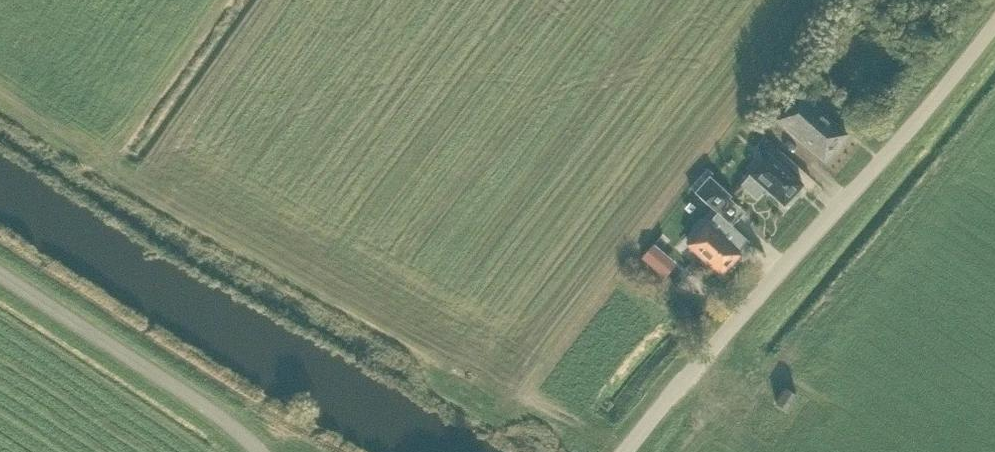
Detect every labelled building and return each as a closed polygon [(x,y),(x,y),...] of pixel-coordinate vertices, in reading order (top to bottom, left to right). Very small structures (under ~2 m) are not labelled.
[(868,3),(865,0),(860,0),(852,9),(858,15),(868,3)] [(824,163),(846,137),(799,97),(777,122),(824,163)] [(733,153),(741,159),(747,152),(740,146),(733,153)] [(768,157),(750,177),(741,188),(756,201),(765,191),(784,207),(802,187),(768,157)] [(694,195),(711,210),(717,215),(730,201),(732,199),(709,179),(712,175),(707,170),(704,174),(704,173),(689,189),(694,194),(694,195)] [(721,241),(732,229),(717,215),(687,247),(721,277),(724,274),(727,273),(730,270),(731,267),(739,257),(721,241)] [(641,261),(654,271),(665,257),(652,246),(641,261)] [(675,262),(661,279),(676,288),(689,273),(675,262)] [(692,262),(685,270),(693,277),(700,269),(692,262)] [(796,399),(786,392),(776,407),(786,414),(796,399)]
